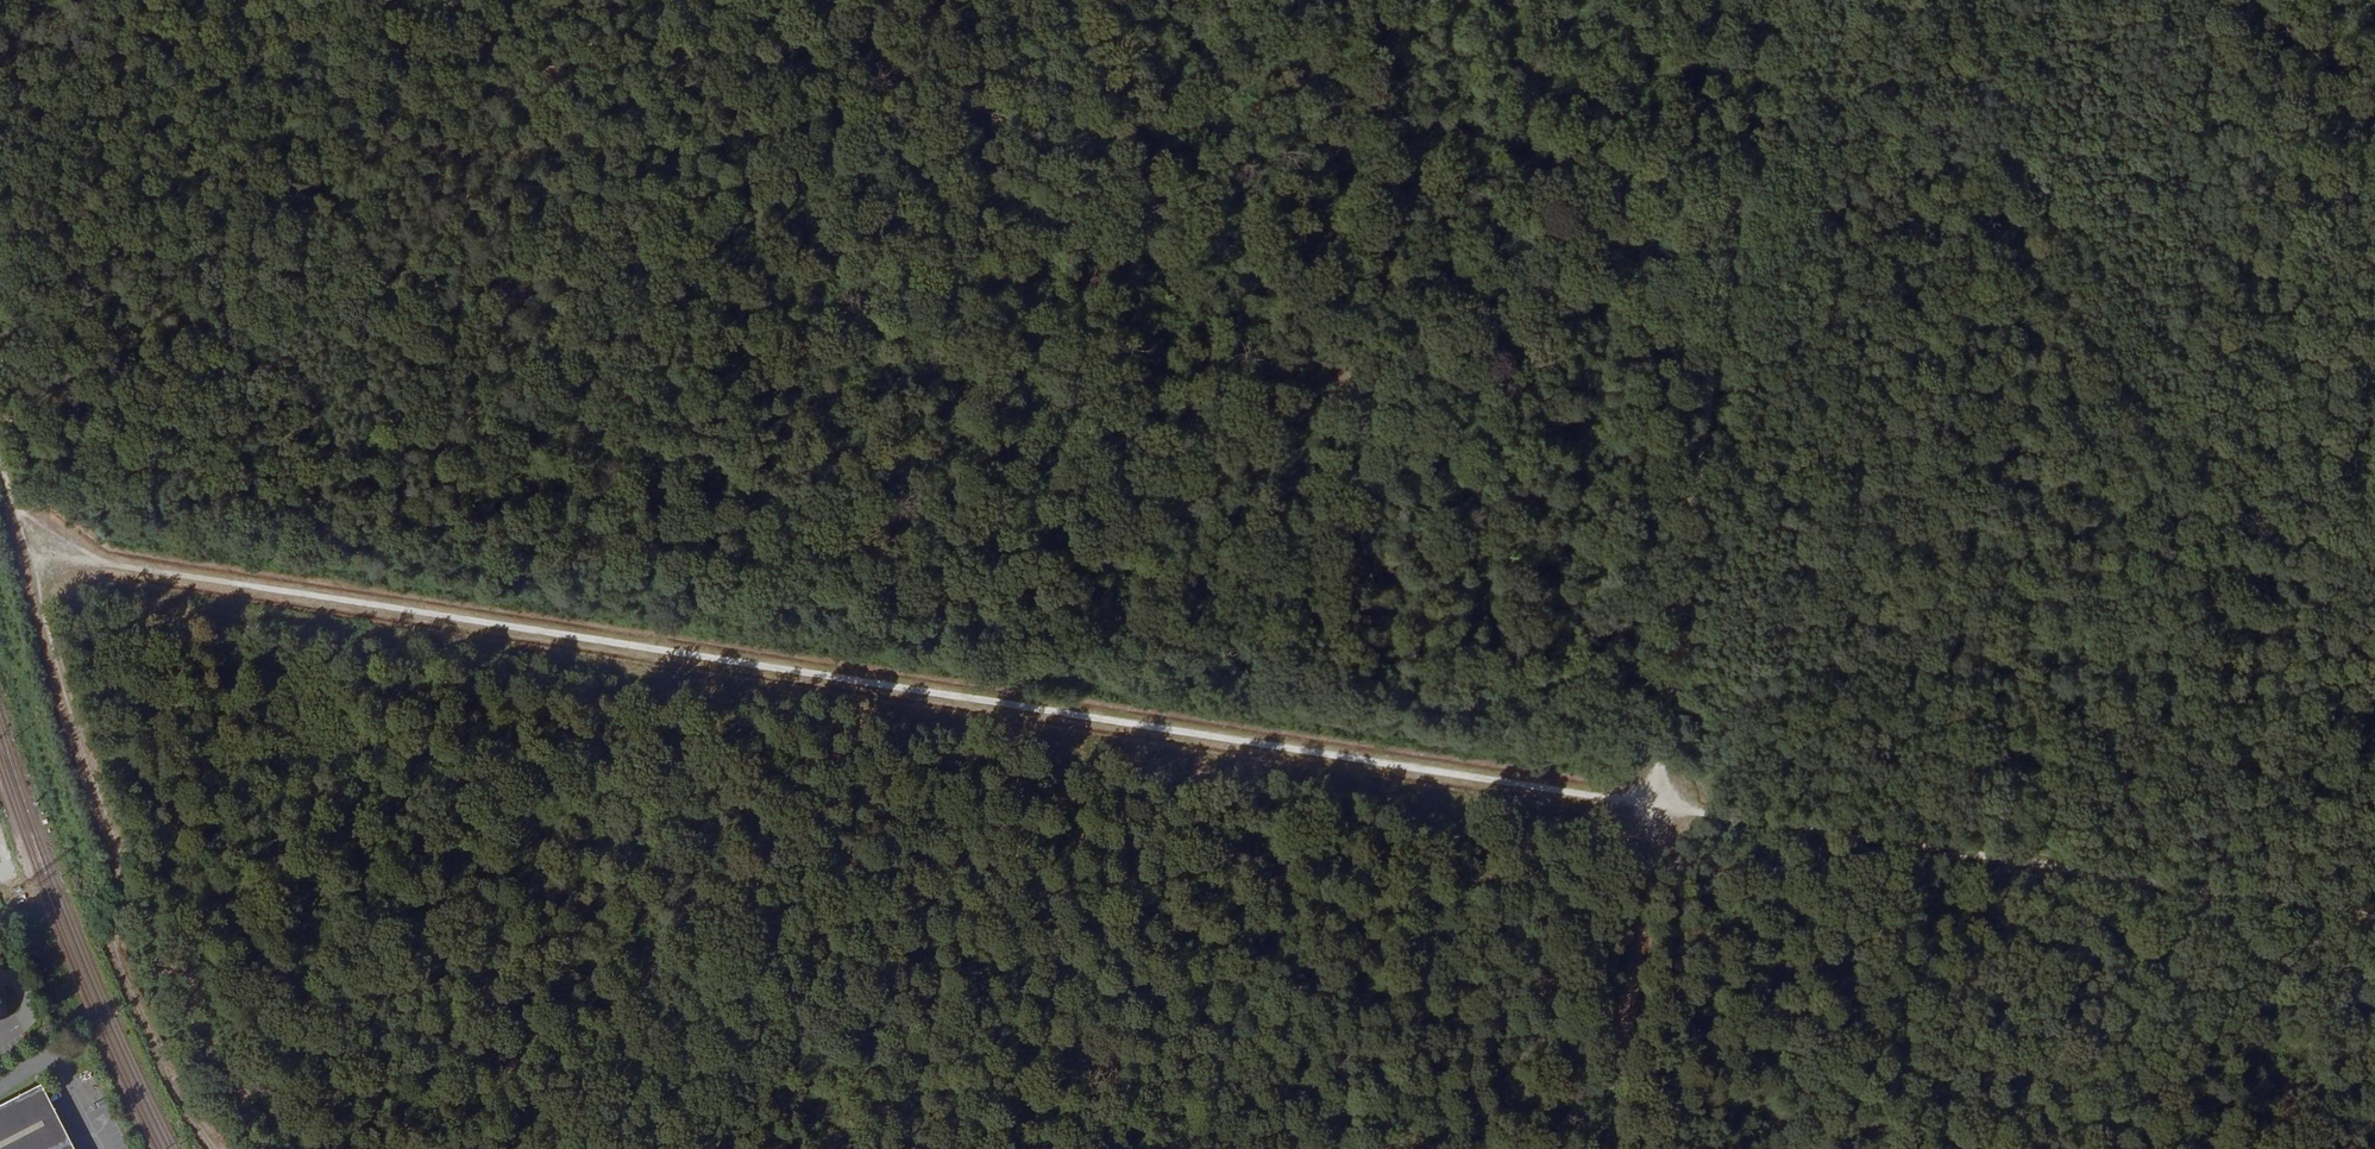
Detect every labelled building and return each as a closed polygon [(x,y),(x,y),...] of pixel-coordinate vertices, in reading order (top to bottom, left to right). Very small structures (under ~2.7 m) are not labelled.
[(64,1139),(35,1086),(0,1105),(0,1148),(45,1148),(64,1139)] [(45,1148),(68,1148),(64,1139),(45,1148)]
